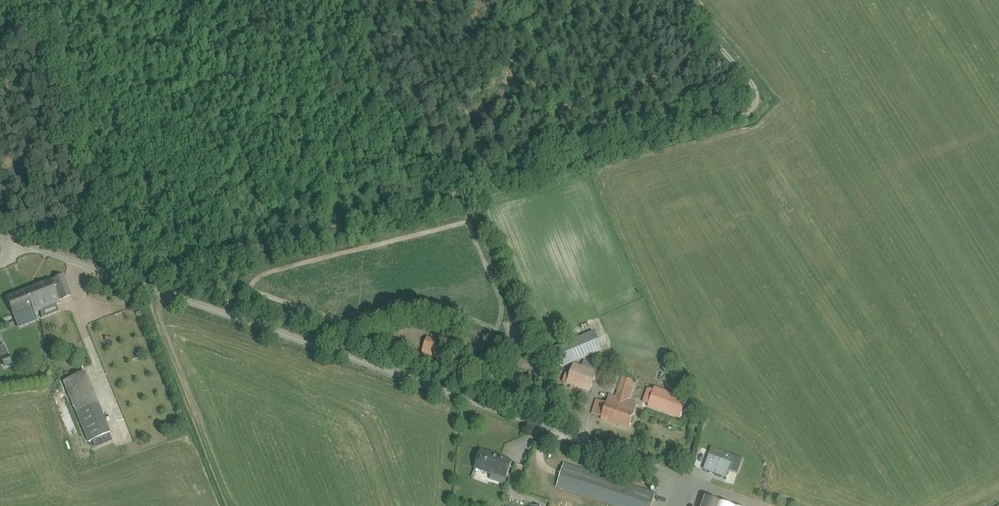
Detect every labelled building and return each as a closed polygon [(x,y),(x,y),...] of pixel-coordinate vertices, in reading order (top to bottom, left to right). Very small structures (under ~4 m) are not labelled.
[(50,280),(29,289),(32,297),(37,295),(39,299),(37,300),(41,310),(59,302),(59,300),(71,295),(64,277),(51,282),(50,280)] [(32,297),(29,289),(7,297),(13,314),(16,320),(41,310),(37,300),(39,299),(37,295),(32,297)] [(602,351),(594,331),(549,350),(557,370),(602,351)] [(425,343),(422,352),(441,359),(445,349),(425,343)] [(0,346),(0,360),(1,359),(4,366),(11,363),(4,345),(0,346)] [(575,366),(570,381),(569,384),(590,392),(596,374),(575,366)] [(64,381),(77,413),(89,441),(90,441),(93,447),(113,439),(99,404),(85,372),(64,381)] [(597,400),(595,404),(592,414),(602,417),(602,419),(630,428),(638,405),(629,402),(635,382),(621,377),(618,387),(620,388),(618,392),(621,393),(619,398),(610,395),(607,403),(597,400)] [(643,405),(681,418),(687,399),(649,386),(643,405)] [(98,446),(101,451),(117,444),(114,439),(98,446)] [(712,448),(704,470),(726,478),(732,463),(722,459),(724,452),(712,448)] [(481,451),(475,468),(492,474),(491,479),(505,484),(513,462),(481,451)] [(616,505),(651,505),(655,493),(564,463),(557,487),(616,505)] [(706,497),(702,505),(731,505),(706,497)]
